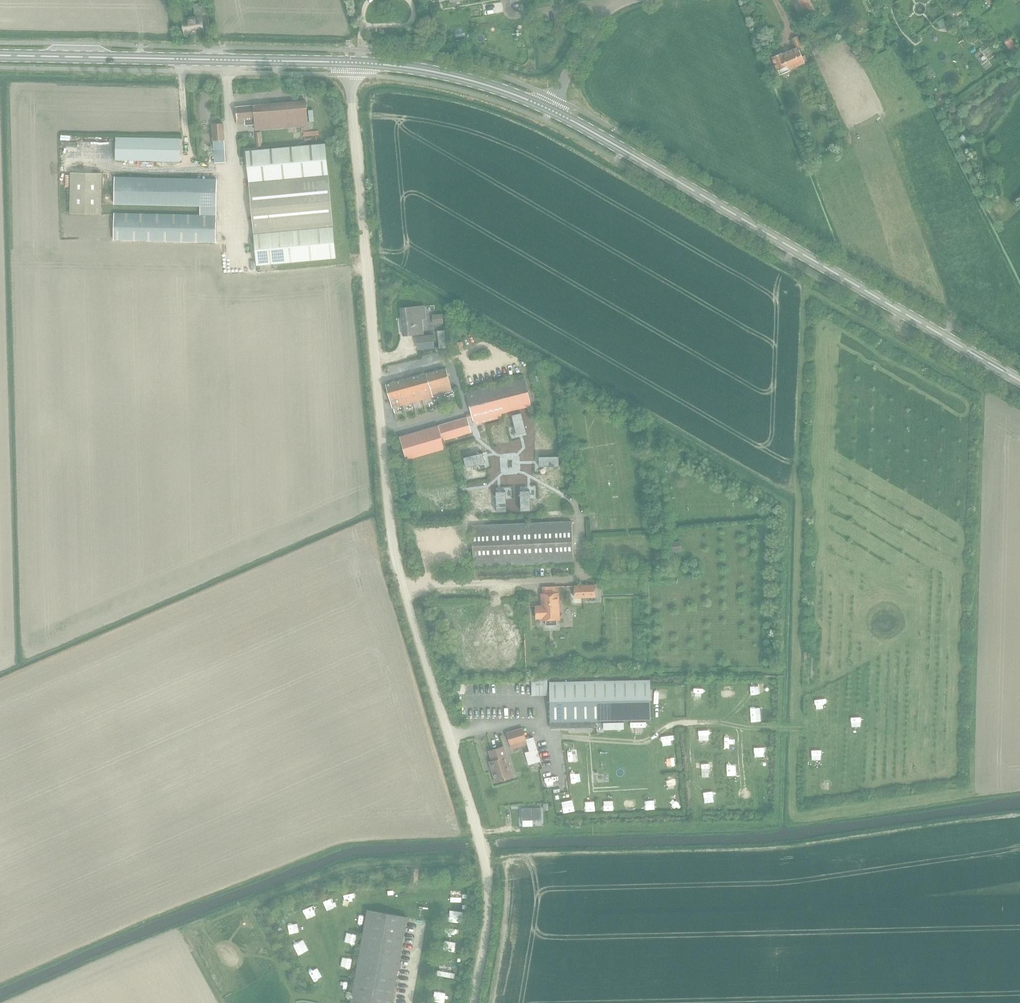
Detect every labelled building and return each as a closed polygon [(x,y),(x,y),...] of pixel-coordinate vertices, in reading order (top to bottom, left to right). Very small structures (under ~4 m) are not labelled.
[(814,10),(810,0),(798,0),(805,14),(814,10)] [(202,25),(208,24),(204,1),(192,3),(194,16),(181,18),(183,34),(203,30),(202,25)] [(789,68),(807,61),(805,55),(801,56),(798,47),(801,46),(797,36),(791,38),(795,48),(782,53),(782,52),(772,56),(780,74),(790,70),(789,68)] [(245,125),(255,124),(255,130),(307,126),(305,100),(235,106),(237,123),(245,122),(245,125)] [(214,162),(225,161),(222,123),(211,124),(214,162)] [(180,161),(180,138),(115,138),(115,160),(180,161)] [(325,143),(245,150),(256,265),(336,257),(328,171),(327,162),(325,143)] [(71,172),(70,213),(101,213),(102,173),(71,172)] [(215,241),(217,179),(115,178),(115,203),(201,204),(200,214),(114,213),(113,239),(215,241)] [(421,318),(425,318),(424,305),(400,308),(401,318),(404,317),(406,334),(423,333),(421,318)] [(433,347),(432,335),(417,336),(418,348),(433,347)] [(446,367),(386,383),(392,407),(433,396),(432,394),(452,389),(451,384),(449,379),(446,367)] [(473,420),(531,404),(524,377),(466,392),(473,420)] [(445,448),(442,440),(471,432),(467,417),(438,425),(399,436),(406,459),(445,448)] [(473,565),(573,561),(571,521),(471,525),(473,565)] [(680,539),(669,541),(670,551),(681,549),(680,539)] [(595,596),(594,584),(574,585),(575,597),(595,596)] [(556,586),(551,586),(541,587),(541,605),(535,605),(536,618),(542,618),(542,619),(545,619),(546,625),(556,624),(556,619),(560,618),(558,592),(557,593),(556,586)] [(550,721),(651,719),(650,679),(549,681),(550,721)] [(525,740),(522,728),(507,732),(510,744),(525,740)] [(496,781),(512,776),(506,756),(503,746),(489,750),(492,760),(490,761),(496,781)] [(541,819),(541,807),(521,808),(521,820),(541,819)] [(407,917),(367,909),(350,1002),(391,1002),(407,917)]
